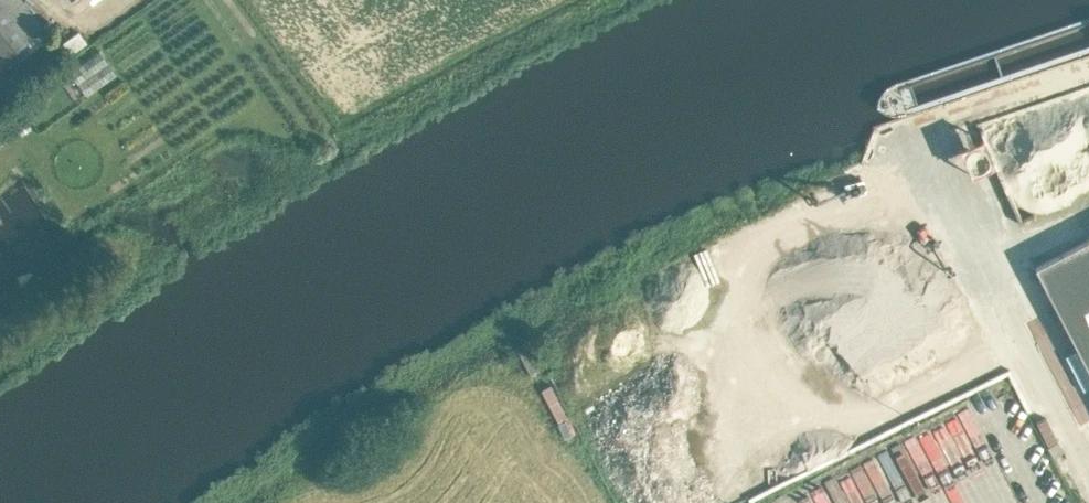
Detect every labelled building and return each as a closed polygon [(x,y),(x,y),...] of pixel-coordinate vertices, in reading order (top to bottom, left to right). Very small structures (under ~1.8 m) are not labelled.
[(66,18),(50,0),(0,0),(0,37),(19,59),(66,18)] [(1034,267),(1088,372),(1088,238),(1034,267)] [(1048,447),(1053,457),(1063,452),(1058,442),(1048,447)] [(798,495),(802,502),(831,502),(822,485),(798,495)]
